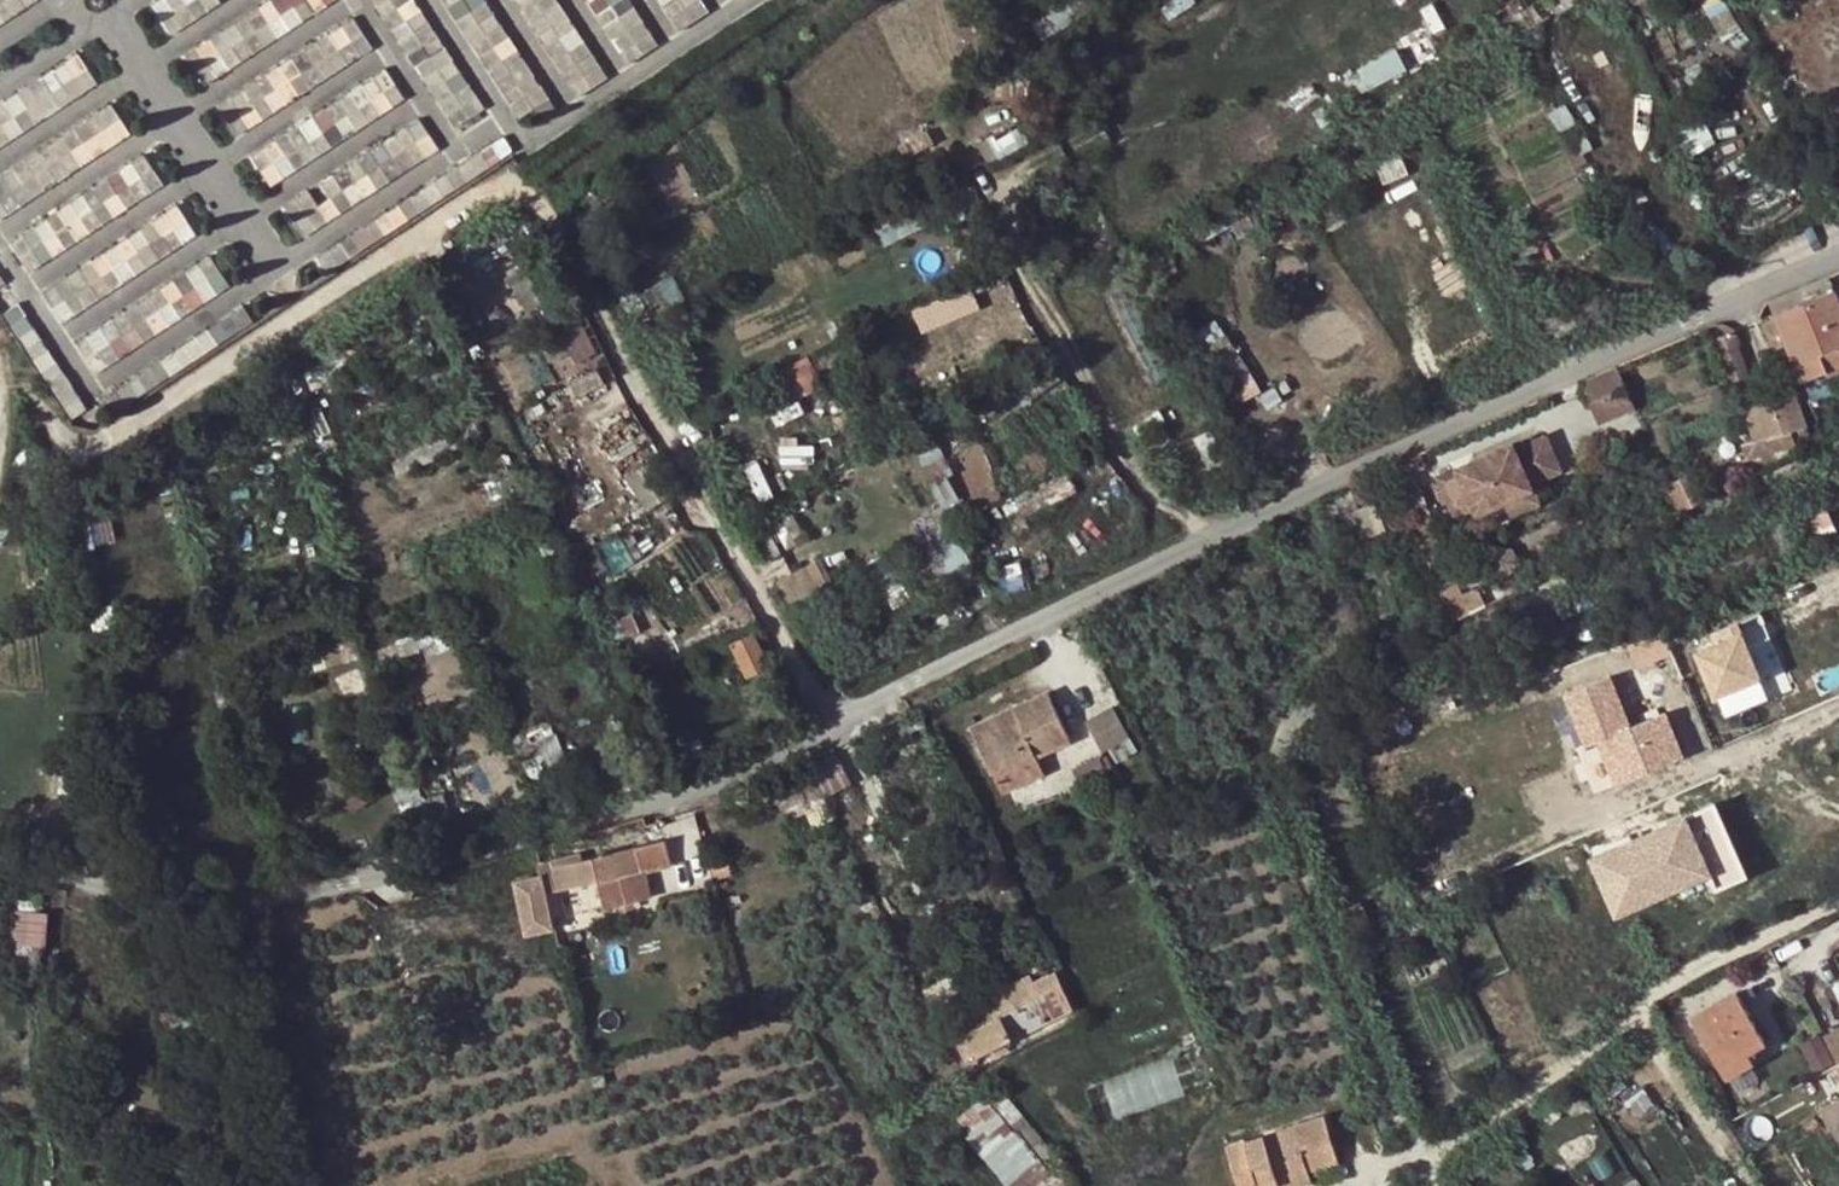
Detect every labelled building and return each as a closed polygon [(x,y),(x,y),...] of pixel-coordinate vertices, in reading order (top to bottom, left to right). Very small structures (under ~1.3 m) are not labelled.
[(51,0),(0,0),(0,28),(51,0)] [(176,35),(229,0),(157,0),(154,2),(176,35)] [(348,1),(348,0),(272,0),(186,44),(203,77),(348,1)] [(453,126),(509,95),(503,85),(480,98),(424,0),(380,0),(453,126)] [(485,64),(537,110),(734,0),(636,0),(634,2),(633,0),(516,0),(537,37),(502,6),(499,0),(450,0),(485,64)] [(1732,0),(1708,0),(1736,51),(1754,41),(1732,0)] [(244,138),(378,45),(356,13),(221,106),(244,138)] [(0,102),(0,149),(103,79),(82,47),(0,102)] [(271,181),(413,101),(395,68),(252,149),(271,181)] [(1585,134),(1565,101),(1549,109),(1569,143),(1585,134)] [(0,171),(0,213),(135,139),(117,106),(0,171)] [(301,226),(448,155),(431,120),(317,175),(322,186),(289,202),(301,226)] [(149,152),(12,237),(32,269),(169,184),(149,152)] [(186,198),(46,288),(66,319),(206,229),(186,198)] [(999,271),(992,257),(909,300),(916,313),(999,271)] [(101,373),(223,296),(201,262),(79,338),(101,373)] [(1780,312),(1790,338),(1806,375),(1832,365),(1826,348),(1838,342),(1838,283),(1779,307),(1780,312)] [(490,301),(467,312),(475,330),(499,317),(490,301)] [(119,407),(257,322),(247,305),(109,390),(119,407)] [(1256,367),(1245,347),(1223,309),(1188,329),(1221,387),(1256,367)] [(1790,338),(1780,312),(1769,317),(1779,343),(1790,338)] [(1832,365),(1835,370),(1838,368),(1838,342),(1826,348),(1832,365)] [(816,381),(802,353),(771,369),(786,397),(816,381)] [(1632,407),(1612,363),(1577,379),(1597,423),(1632,407)] [(567,387),(574,401),(576,405),(596,396),(586,378),(567,387)] [(1799,386),(1743,406),(1747,420),(1755,439),(1770,434),(1811,422),(1799,386)] [(526,426),(574,401),(567,387),(519,413),(526,426)] [(607,390),(596,396),(576,405),(586,423),(616,407),(607,390)] [(1737,473),(1778,459),(1770,434),(1755,439),(1747,420),(1723,429),(1737,473)] [(1510,441),(1435,474),(1452,512),(1472,503),(1491,494),(1494,503),(1530,486),(1528,482),(1558,468),(1542,433),(1512,446),(1510,441)] [(947,443),(926,448),(940,504),(961,498),(947,443)] [(1405,457),(1386,465),(1453,625),(1470,617),(1462,596),(1405,457)] [(1530,486),(1494,503),(1500,515),(1536,500),(1530,486)] [(1491,494),(1472,503),(1475,511),(1494,503),(1491,494)] [(88,497),(69,508),(79,554),(95,551),(98,551),(98,548),(93,525),(88,497)] [(1373,501),(1357,507),(1352,509),(1354,512),(1364,537),(1384,528),(1373,501)] [(966,558),(946,520),(924,532),(943,570),(966,558)] [(114,521),(93,525),(98,548),(117,544),(114,521)] [(831,559),(839,574),(871,558),(863,543),(831,559)] [(784,602),(839,574),(831,559),(827,550),(772,578),(784,602)] [(97,563),(95,551),(79,554),(75,555),(77,566),(97,563)] [(1462,596),(1470,617),(1485,609),(1475,589),(1462,596)] [(644,608),(616,620),(630,653),(664,638),(657,623),(651,625),(644,608)] [(1695,643),(1717,697),(1762,679),(1740,625),(1695,643)] [(749,635),(731,645),(746,674),(764,664),(749,635)] [(1568,694),(1589,746),(1601,741),(1618,785),(1684,759),(1666,714),(1632,728),(1611,677),(1568,694)] [(1068,742),(1047,695),(970,730),(1000,793),(1040,774),(1033,758),(1068,742)] [(1136,752),(1111,709),(1086,724),(1102,754),(1106,752),(1114,764),(1136,752)] [(695,717),(669,727),(676,741),(700,732),(695,717)] [(1589,746),(1578,750),(1596,794),(1618,785),(1601,741),(1589,746)] [(835,743),(809,755),(818,775),(822,782),(848,769),(835,743)] [(809,755),(801,759),(811,779),(818,775),(809,755)] [(409,763),(379,768),(388,812),(417,806),(409,763)] [(811,779),(825,807),(831,804),(822,782),(818,775),(811,779)] [(808,814),(825,807),(811,779),(795,786),(808,814)] [(1616,916),(1745,865),(1719,799),(1590,850),(1616,916)] [(585,860),(544,871),(545,879),(549,897),(596,884),(603,912),(625,905),(617,878),(641,871),(664,864),(658,840),(585,860)] [(544,871),(585,860),(584,856),(543,867),(544,871)] [(617,878),(625,905),(648,899),(641,871),(617,878)] [(549,897),(545,879),(517,886),(528,937),(557,932),(549,897)] [(0,912),(0,937),(35,941),(40,905),(1,900),(0,912)] [(0,937),(0,967),(38,962),(35,941),(0,937)] [(1067,1001),(1052,968),(1023,980),(1019,975),(985,990),(990,1002),(974,1009),(972,1006),(956,1014),(962,1027),(950,1033),(962,1061),(976,1055),(972,1048),(1067,1001)] [(1723,1068),(1749,1052),(1766,1042),(1735,992),(1693,1018),(1723,1068)] [(1838,1063),(1838,1028),(1829,1033),(1824,1036),(1838,1063)] [(1755,1062),(1749,1052),(1723,1068),(1729,1078),(1755,1062)] [(1099,1077),(1106,1113),(1208,1093),(1201,1057),(1099,1077)] [(1004,1091),(989,1104),(992,1107),(1043,1170),(1061,1164),(1004,1091)] [(1822,1111),(1838,1138),(1838,1100),(1821,1110),(1822,1111)] [(1061,1164),(1043,1170),(992,1107),(962,1132),(1005,1185),(1077,1185),(1061,1164)] [(1312,1171),(1342,1161),(1329,1118),(1227,1147),(1239,1185),(1279,1185),(1291,1183),(1289,1176),(1312,1171)] [(1312,1171),(1289,1176),(1291,1183),(1292,1185),(1311,1185),(1316,1185),(1312,1171)]
